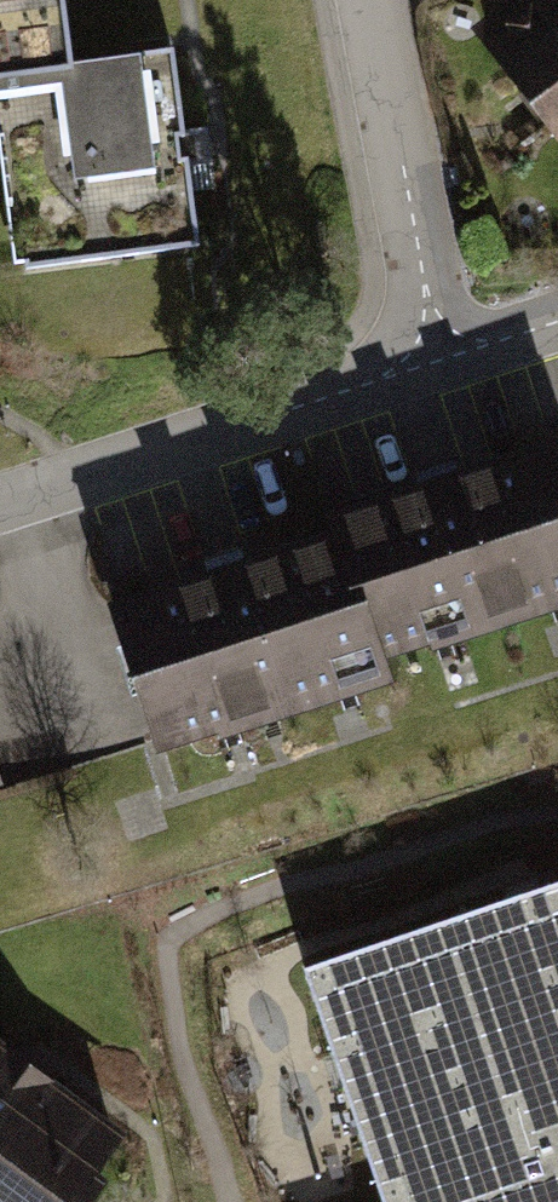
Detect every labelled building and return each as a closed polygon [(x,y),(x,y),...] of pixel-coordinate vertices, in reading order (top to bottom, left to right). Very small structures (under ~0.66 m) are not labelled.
[(67,0),(0,0),(0,89),(79,77),(67,0)] [(472,28),(557,144),(557,0),(510,0),(472,28)] [(179,62),(79,77),(0,89),(0,154),(19,283),(208,254),(179,62)] [(334,509),(381,666),(557,614),(557,443),(334,509)] [(342,536),(110,609),(159,763),(391,690),(381,666),(342,536)] [(289,956),(374,1201),(557,1201),(557,863),(289,956)] [(145,1148),(0,1041),(0,1201),(105,1201),(145,1148)]
